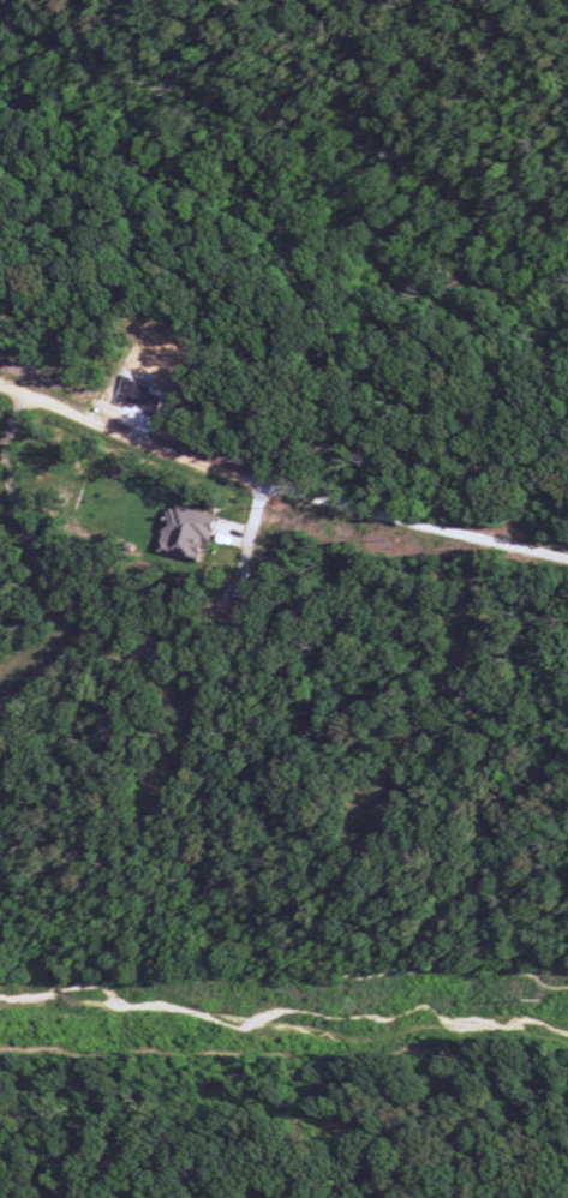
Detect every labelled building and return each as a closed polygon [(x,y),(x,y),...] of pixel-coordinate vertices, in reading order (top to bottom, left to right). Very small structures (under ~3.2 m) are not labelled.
[(217,516),(170,504),(158,551),(199,561),(205,539),(211,541),(217,516)]
